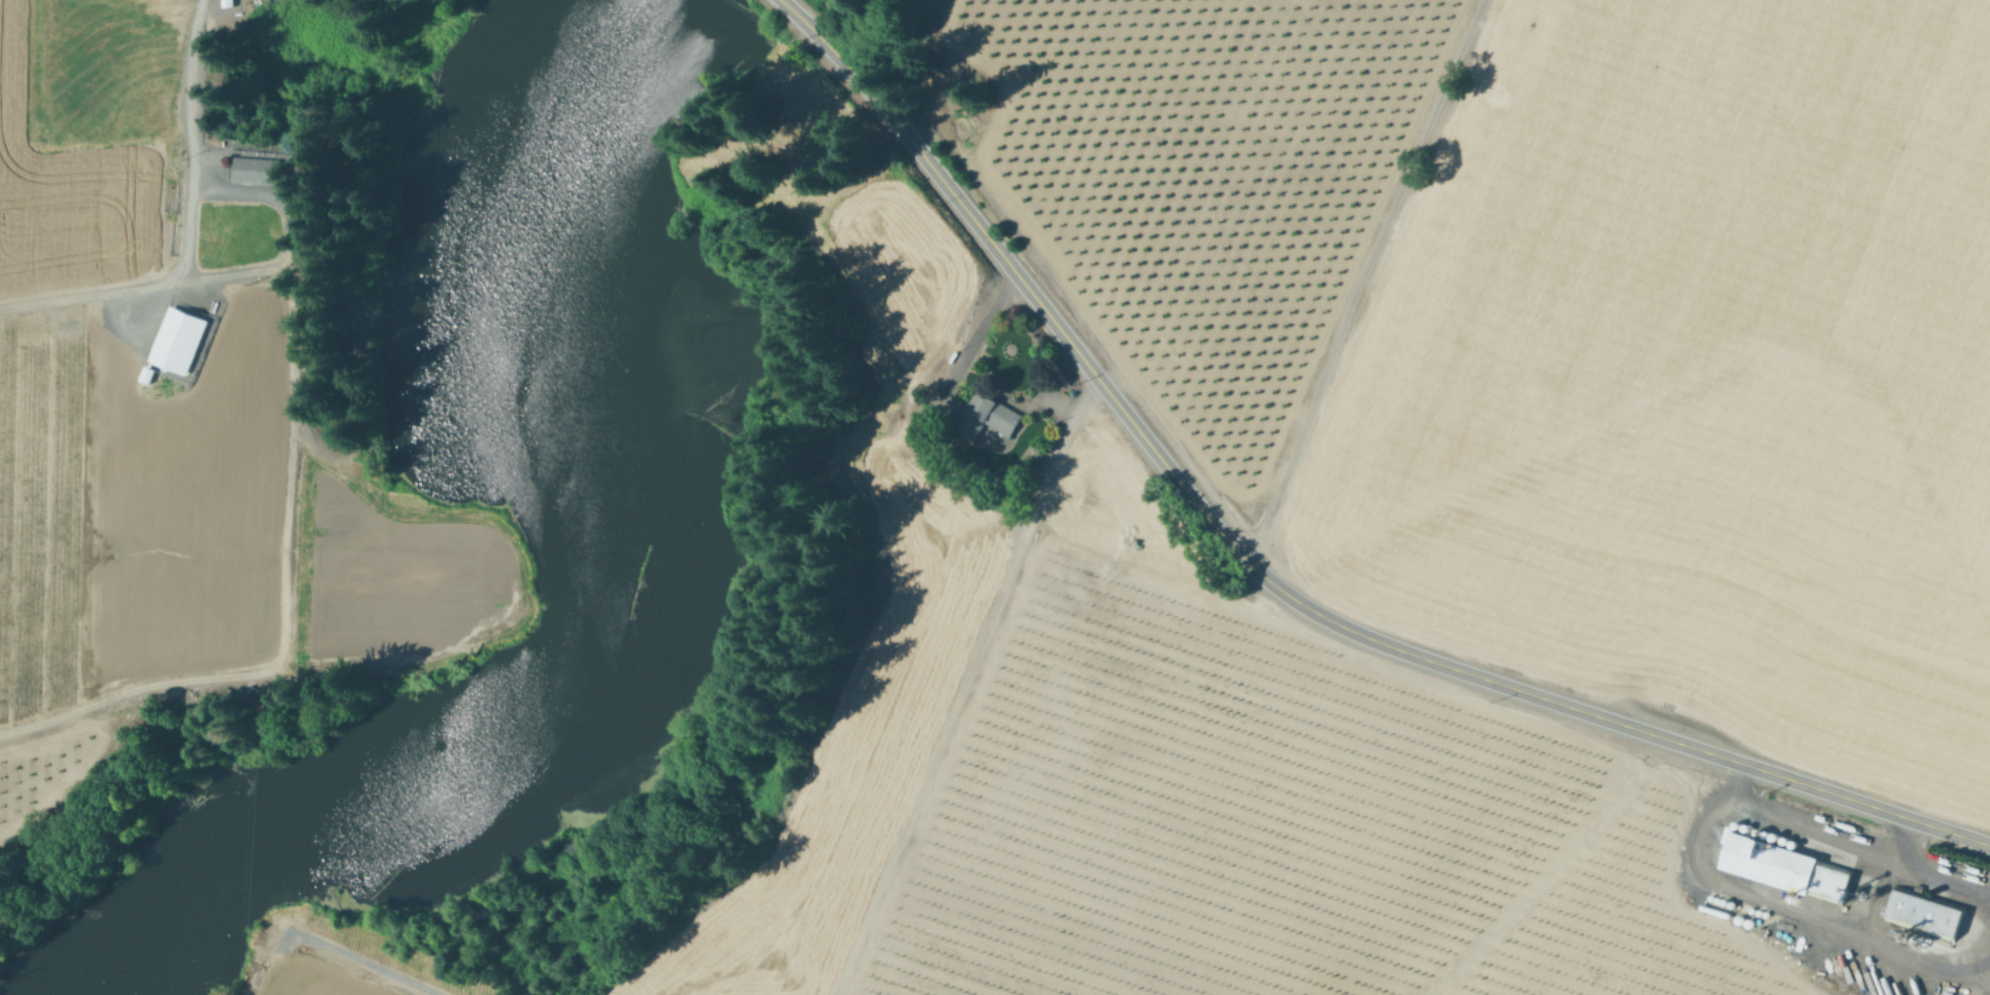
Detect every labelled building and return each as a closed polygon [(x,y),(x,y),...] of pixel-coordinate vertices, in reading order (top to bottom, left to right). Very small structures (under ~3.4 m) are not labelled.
[(233,157),(233,185),(282,184),(282,157),(233,157)] [(1009,441),(1024,418),(983,391),(968,415),(1009,441)] [(1713,865),(1842,904),(1852,869),(1723,831),(1713,865)] [(1879,915),(1951,940),(1963,906),(1890,882),(1879,915)]
